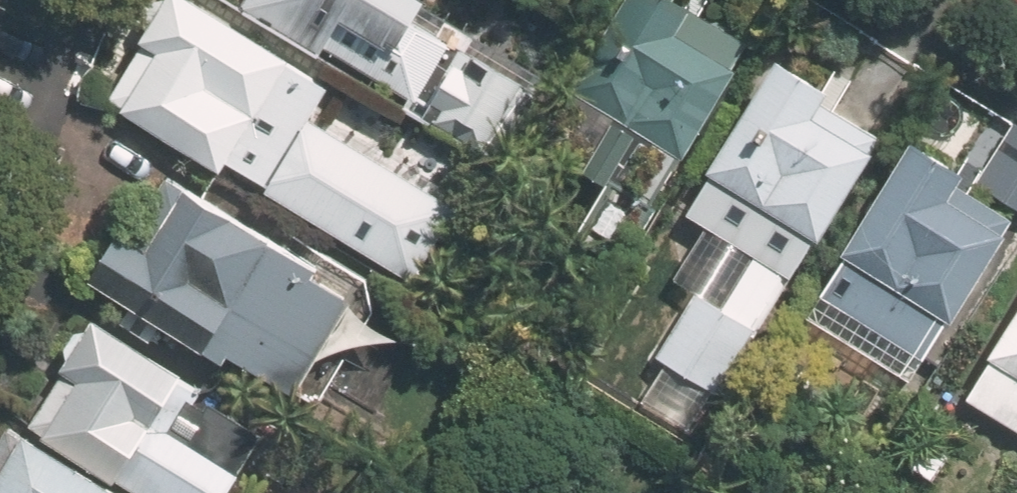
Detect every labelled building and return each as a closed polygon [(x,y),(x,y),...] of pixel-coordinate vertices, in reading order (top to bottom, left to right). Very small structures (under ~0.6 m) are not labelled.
[(226,162),(409,281),(460,205),(437,189),(440,188),(442,187),(443,186),(445,185),(447,183),(448,181),(450,179),(451,178),(451,175),(452,173),(452,171),(452,169),(452,167),(452,164),(451,162),(451,160),(449,158),(448,156),(447,155),(445,153),(443,152),(441,151),(439,150),(437,149),(435,149),(433,148),(431,148),(428,149),(426,149),(424,150),(422,151),(420,152),(419,153),(417,155),(415,157),(322,96),(329,85),(197,0),(162,0),(139,36),(150,43),(111,102),(184,150),(173,167),(194,181),(205,163),(220,172),(226,162)] [(405,110),(491,159),(535,83),(418,17),(428,0),(245,0),(238,12),(316,56),(323,44),(413,96),(405,110)] [(749,37),(682,0),(626,0),(545,147),(606,181),(576,236),(624,263),(749,37)] [(797,274),(878,135),(834,110),(854,77),(831,63),(820,82),(778,58),(687,212),(712,227),(682,278),(697,287),(658,353),(717,387),(786,268),(797,274)] [(808,314),(915,379),(1014,215),(1016,217),(1016,133),(1010,129),(972,192),(954,181),(962,166),(915,138),(808,314)] [(231,354),(291,393),(353,298),(166,177),(126,239),(122,236),(94,280),(137,307),(128,322),(154,339),(163,325),(225,365),(231,354)] [(151,492),(227,492),(242,467),(192,439),(204,418),(186,409),(201,382),(80,315),(21,421),(151,492)] [(977,388),(1016,414),(1016,327),(977,388)] [(21,432),(0,468),(0,492),(129,492),(21,432)]
